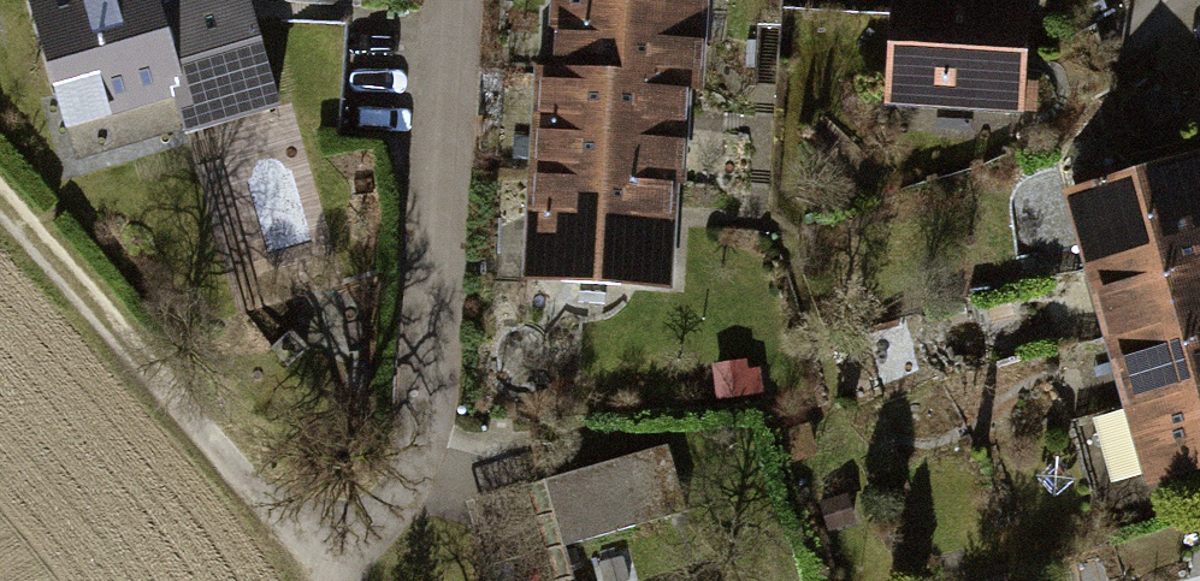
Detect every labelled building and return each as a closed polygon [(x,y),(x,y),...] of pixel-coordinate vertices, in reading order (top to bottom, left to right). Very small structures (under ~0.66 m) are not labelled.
[(277,106),(247,0),(34,0),(69,122),(175,92),(187,132),(277,106)] [(695,0),(581,0),(579,27),(564,26),(562,73),(678,80),(681,80),(683,40),(692,40),(695,0)] [(945,0),(899,0),(894,93),(1014,99),(1015,83),(1019,4),(945,0)] [(678,80),(562,73),(549,72),(544,169),(663,175),(673,175),(678,80)] [(1015,83),(1014,99),(1014,108),(1032,109),(1033,84),(1015,83)] [(1078,195),(1098,265),(1199,236),(1199,161),(1078,195)] [(663,175),(544,169),(540,220),(552,231),(550,268),(658,273),(663,175)] [(1098,265),(1117,334),(1199,311),(1199,236),(1098,265)] [(1117,334),(1137,403),(1199,385),(1199,311),(1117,334)] [(289,332),(271,348),(287,366),(305,350),(289,332)] [(1137,403),(1157,473),(1199,461),(1199,385),(1137,403)] [(1115,475),(1145,471),(1135,405),(1105,410),(1115,475)] [(667,445),(546,479),(564,544),(685,511),(667,445)] [(546,479),(466,501),(489,580),(575,580),(564,544),(546,479)]
